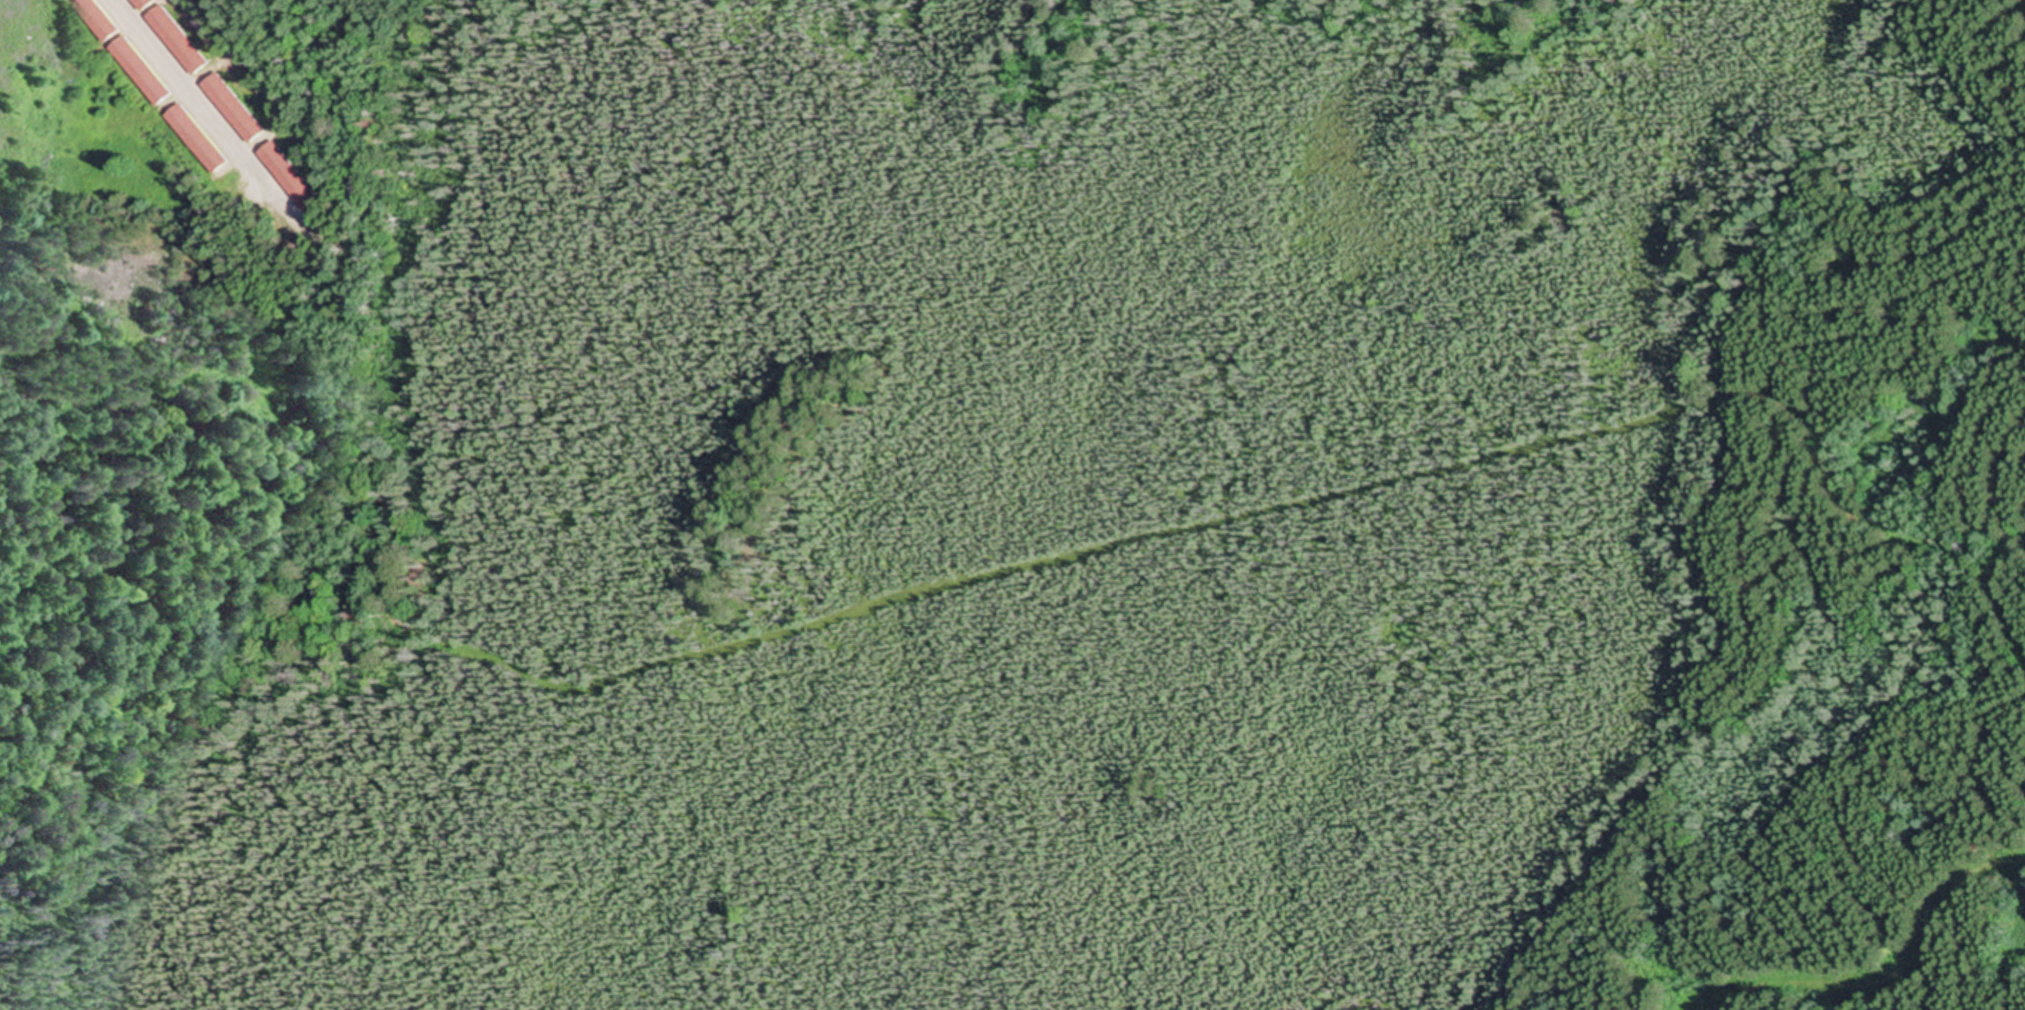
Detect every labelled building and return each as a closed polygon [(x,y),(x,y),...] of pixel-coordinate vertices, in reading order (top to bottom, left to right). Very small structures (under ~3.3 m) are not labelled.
[(147,93),(163,81),(101,0),(76,0),(147,93)] [(161,2),(160,0),(133,0),(144,15),(161,2)] [(198,77),(213,64),(164,5),(148,18),(198,77)] [(251,145),(267,134),(221,73),(206,84),(251,145)] [(275,141),(259,154),(311,213),(326,199),(275,141)]
